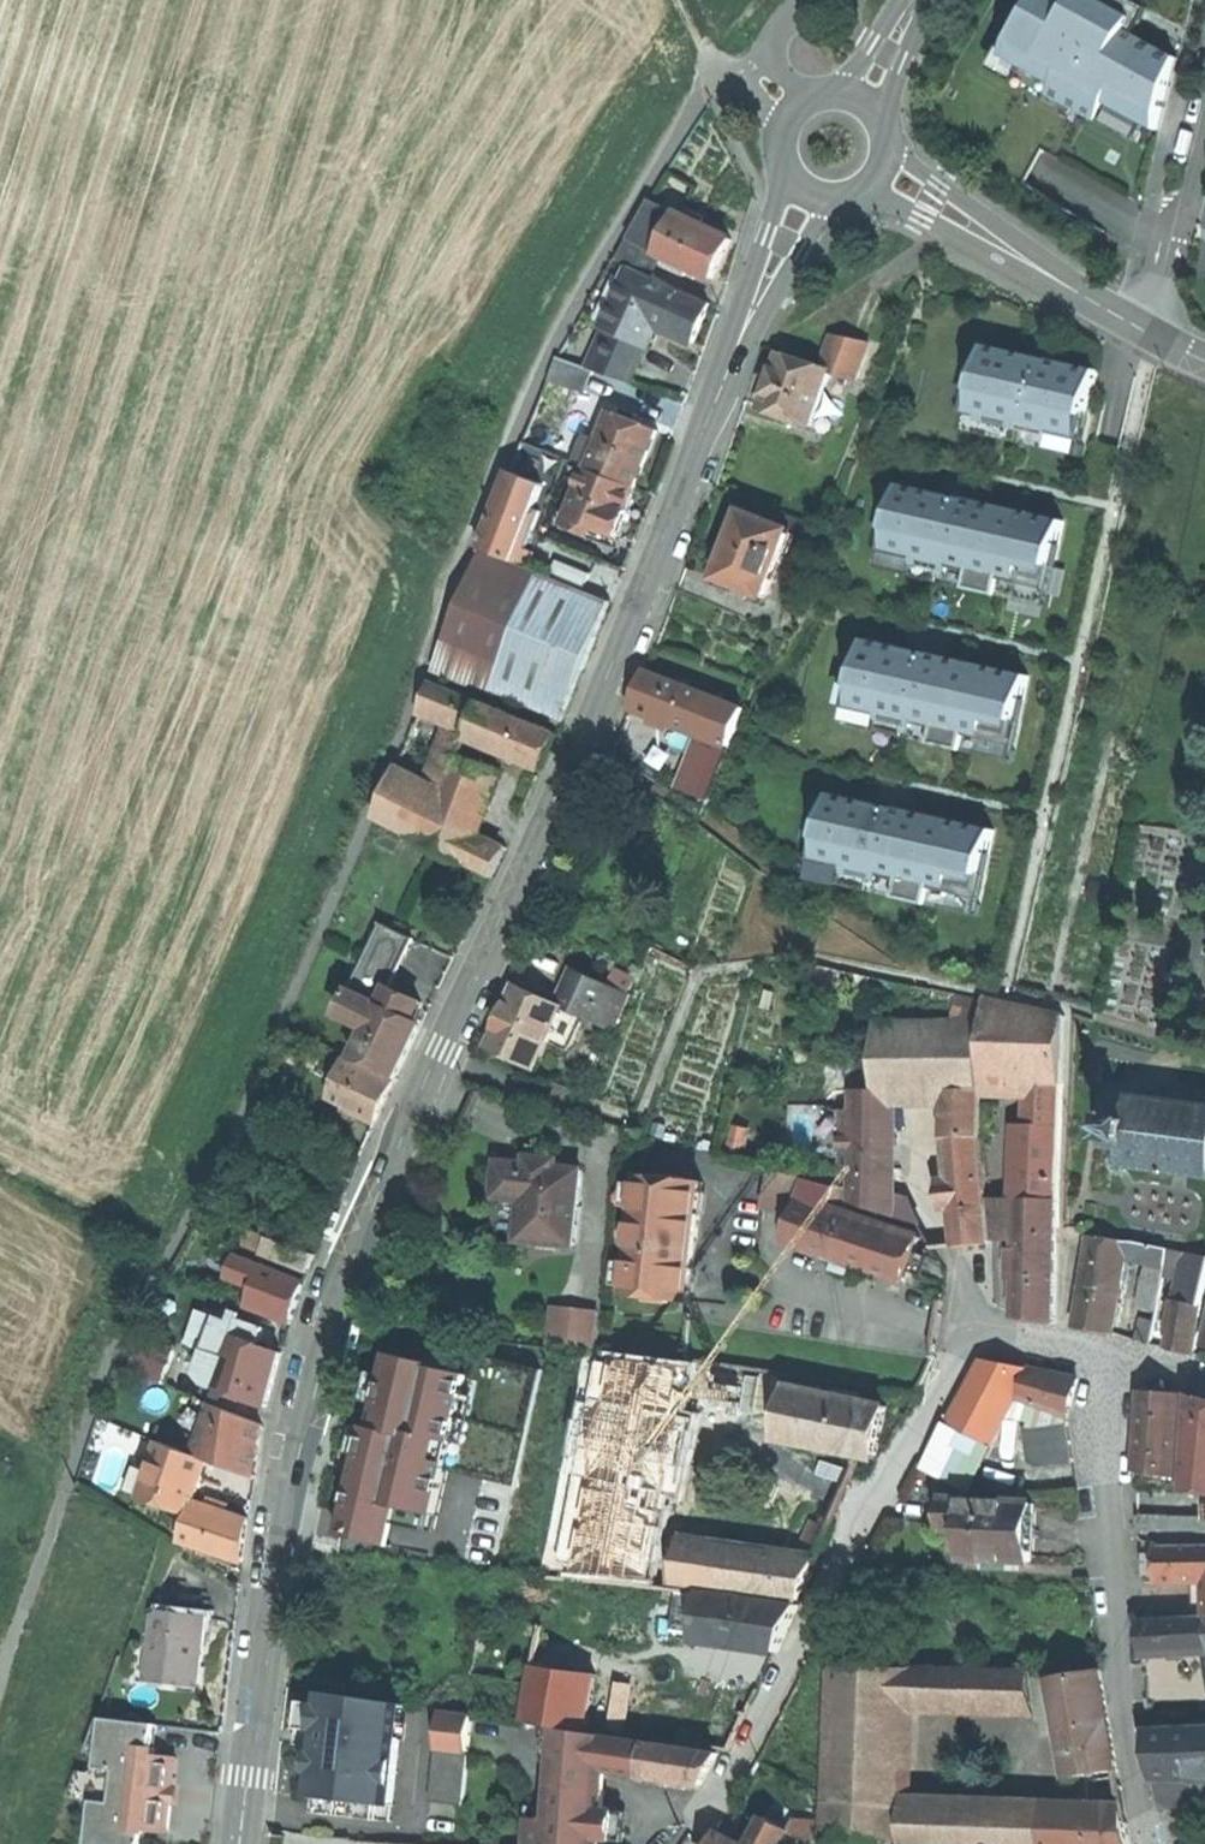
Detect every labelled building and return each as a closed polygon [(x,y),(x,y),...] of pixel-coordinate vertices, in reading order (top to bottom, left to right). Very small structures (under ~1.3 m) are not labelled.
[(1005,55),(1058,83),(1052,94),(1079,110),(1100,122),(1110,102),(1160,130),(1177,58),(1112,22),(1119,10),(1101,0),(1074,0),(1073,0),(1036,0),(1005,55)] [(1041,152),(1025,181),(1109,227),(1125,198),(1041,152)] [(618,260),(636,268),(653,276),(665,255),(662,254),(680,215),(652,201),(618,260)] [(733,240),(680,215),(662,254),(665,255),(672,259),(690,267),(714,278),(722,261),(733,240)] [(687,275),(690,267),(672,259),(669,266),(687,275)] [(648,346),(657,326),(646,322),(659,279),(659,278),(653,276),(636,268),(610,328),(614,330),(646,345),(648,346)] [(657,326),(694,342),(703,323),(711,303),(659,279),(646,322),(657,326)] [(597,372),(629,383),(646,345),(614,330),(597,372)] [(834,336),(822,368),(821,369),(829,372),(855,381),(869,343),(834,336)] [(986,345),(976,390),(977,390),(988,392),(981,421),(1070,441),(1077,412),(1087,415),(1088,416),(1099,370),(1066,363),(1066,364),(1051,361),(1052,360),(1040,357),(1038,365),(1030,363),(1024,361),(1025,354),(986,345)] [(822,368),(781,354),(771,386),(763,409),(811,425),(829,372),(821,369),(822,368)] [(549,380),(586,393),(594,371),(558,359),(549,380)] [(607,422),(589,467),(636,486),(646,461),(658,430),(644,424),(626,417),(611,411),(607,422)] [(629,411),(626,417),(644,424),(646,418),(629,411)] [(575,462),(589,467),(607,422),(593,416),(575,462)] [(595,526),(618,535),(628,510),(627,510),(628,505),(636,486),(589,467),(566,523),(592,533),(595,526)] [(482,548),(484,549),(528,566),(534,552),(526,549),(535,526),(541,510),(534,507),(543,484),(512,471),(482,548)] [(941,493),(901,484),(891,529),(893,530),(893,529),(903,531),(897,560),(972,577),(970,589),(1001,596),(1004,584),(1036,591),(1043,563),(1053,565),(1053,566),(1054,566),(1065,521),(982,502),(982,503),(967,500),(968,499),(955,496),(954,504),(946,502),(939,501),(941,493)] [(791,530),(742,511),(730,543),(716,578),(734,585),(731,592),(747,599),(750,591),(765,597),(791,530)] [(437,670),(562,722),(587,662),(612,601),(584,589),(551,577),(528,566),(484,549),(463,607),(460,606),(437,670)] [(558,560),(551,577),(584,589),(590,573),(558,560)] [(866,639),(856,684),(858,684),(868,686),(862,715),(939,732),(936,744),(965,751),(968,739),(1001,746),(1008,718),(1018,720),(1018,721),(1019,721),(1030,676),(947,657),(946,658),(932,655),(932,654),(920,651),(919,659),(911,657),(904,655),(906,648),(866,639)] [(745,708),(647,670),(639,689),(632,707),(698,733),(730,746),(745,708)] [(421,707),(471,728),(481,702),(431,682),(421,707)] [(467,737),(543,768),(558,733),(481,702),(471,728),(467,737)] [(709,800),(730,746),(698,733),(677,788),(709,800)] [(397,771),(374,820),(494,875),(506,850),(468,832),(479,808),(495,773),(443,749),(427,785),(397,771)] [(832,793),(821,838),(823,839),(823,838),(833,840),(827,869),(904,886),(901,898),(930,905),(933,893),(967,900),(973,872),(983,874),(983,875),(985,875),(995,830),(912,811),(912,812),(897,809),(898,808),(886,805),(884,813),(876,811),(870,810),(871,802),(832,793)] [(383,922),(348,993),(381,1008),(391,987),(415,938),(383,922)] [(574,969),(558,1004),(562,1006),(584,1016),(613,1030),(629,994),(627,994),(634,978),(616,970),(609,985),(574,969)] [(558,1004),(518,986),(504,1018),(491,1046),(535,1066),(547,1040),(562,1006),(558,1004)] [(391,987),(381,1008),(348,993),(339,1012),(371,1028),(355,1060),(395,1079),(410,1047),(421,1024),(413,1021),(422,1002),(391,987)] [(875,1024),(875,1088),(875,1090),(889,1090),(948,1089),(981,1089),(983,1089),(983,1080),(985,999),(960,995),(958,1024),(875,1024)] [(1066,1016),(985,999),(983,1080),(1034,1082),(1060,1083),(1063,1083),(1066,1016)] [(568,1050),(584,1016),(562,1006),(547,1040),(568,1050)] [(326,1074),(336,1078),(345,1058),(335,1054),(326,1074)] [(327,1098),(377,1120),(385,1101),(394,1080),(345,1058),(336,1078),(327,1098)] [(1059,1126),(1060,1083),(1034,1082),(1033,1125),(1059,1126)] [(855,1111),(855,1133),(855,1137),(889,1138),(889,1090),(875,1090),(875,1088),(855,1088),(855,1111)] [(981,1136),(981,1089),(948,1089),(947,1137),(981,1136)] [(1115,1111),(1110,1146),(1128,1148),(1126,1166),(1204,1177),(1204,1105),(1134,1095),(1132,1113),(1115,1111)] [(795,1147),(819,1147),(818,1102),(793,1103),(795,1147)] [(834,1110),(833,1132),(843,1132),(855,1133),(855,1111),(834,1110)] [(752,1128),(733,1125),(729,1149),(748,1153),(752,1128)] [(1057,1157),(1059,1126),(1033,1125),(1023,1125),(1023,1156),(1057,1157)] [(842,1178),(852,1179),(855,1137),(855,1133),(843,1132),(842,1178)] [(993,1241),(981,1136),(947,1137),(952,1179),(955,1204),(959,1245),(976,1243),(993,1241)] [(852,1201),(890,1213),(889,1197),(889,1173),(889,1138),(855,1137),(852,1179),(852,1201)] [(1056,1199),(1057,1157),(1023,1156),(1022,1199),(1056,1199)] [(544,1165),(499,1161),(497,1180),(495,1197),(524,1200),(520,1239),(575,1244),(583,1169),(557,1167),(558,1160),(544,1158),(544,1165)] [(782,1198),(798,1203),(800,1198),(806,1179),(774,1169),(764,1202),(779,1207),(782,1198)] [(700,1180),(637,1175),(625,1296),(689,1302),(694,1247),(700,1180)] [(806,1179),(800,1198),(838,1210),(845,1191),(806,1179)] [(943,1206),(955,1204),(952,1179),(940,1180),(943,1206)] [(907,1199),(889,1197),(890,1213),(922,1224),(907,1199)] [(784,1245),(905,1283),(912,1260),(920,1236),(838,1210),(800,1198),(798,1203),(784,1245)] [(996,1236),(1020,1235),(1021,1199),(992,1199),(996,1236)] [(1056,1235),(1056,1199),(1022,1199),(1021,1199),(1020,1235),(1056,1235)] [(239,1245),(307,1272),(315,1254),(309,1252),(246,1227),(239,1245)] [(1054,1322),(1056,1235),(1020,1235),(1018,1317),(1037,1320),(1054,1322)] [(1093,1330),(1112,1333),(1124,1259),(1127,1241),(1090,1237),(1076,1327),(1093,1330)] [(1136,1241),(1127,1241),(1124,1259),(1148,1263),(1166,1267),(1167,1263),(1170,1248),(1136,1241)] [(1186,1252),(1170,1248),(1167,1263),(1183,1267),(1186,1252)] [(1186,1252),(1183,1267),(1176,1300),(1203,1306),(1204,1294),(1204,1256),(1186,1252)] [(231,1277),(256,1286),(263,1267),(238,1258),(231,1277)] [(1157,1310),(1166,1267),(1148,1263),(1139,1305),(1157,1310)] [(249,1306),(289,1321),(296,1302),(304,1282),(263,1267),(256,1286),(249,1306)] [(1193,1353),(1203,1306),(1176,1300),(1167,1348),(1180,1350),(1193,1353)] [(598,1311),(553,1307),(549,1344),(594,1349),(598,1311)] [(220,1388),(268,1406),(275,1379),(282,1353),(260,1345),(265,1329),(221,1313),(208,1351),(229,1360),(220,1388)] [(1151,1343),(1154,1321),(1140,1317),(1136,1338),(1151,1343)] [(129,1370),(163,1382),(176,1347),(142,1334),(129,1370)] [(208,1383),(220,1388),(229,1360),(208,1351),(200,1374),(208,1383)] [(363,1443),(342,1534),(391,1545),(397,1522),(434,1531),(448,1469),(516,1485),(542,1370),(474,1354),(469,1374),(446,1368),(446,1366),(391,1353),(374,1427),(367,1426),(363,1443)] [(585,1494),(571,1570),(652,1579),(799,1600),(815,1563),(801,1560),(667,1540),(668,1535),(653,1533),(676,1397),(706,1401),(712,1368),(610,1357),(593,1447),(548,1439),(540,1486),(585,1494)] [(980,1368),(951,1420),(994,1443),(1007,1418),(1015,1403),(1021,1399),(1029,1369),(991,1362),(980,1368)] [(1029,1369),(1021,1399),(1066,1414),(1077,1378),(1029,1369)] [(749,1427),(778,1432),(788,1380),(760,1374),(749,1427)] [(887,1406),(821,1393),(823,1387),(788,1380),(778,1432),(777,1439),(877,1458),(882,1431),(887,1406)] [(1184,1395),(1142,1391),(1140,1432),(1137,1470),(1179,1478),(1184,1395)] [(1191,1395),(1185,1488),(1204,1492),(1204,1400),(1191,1395)] [(1067,1420),(1066,1414),(1021,1399),(1015,1403),(1007,1418),(1030,1421),(1031,1425),(1067,1420)] [(198,1444),(195,1453),(209,1458),(255,1476),(259,1451),(263,1423),(213,1404),(198,1444)] [(969,1489),(994,1443),(951,1420),(926,1467),(969,1489)] [(1037,1465),(1072,1460),(1069,1442),(1067,1420),(1031,1425),(1037,1465)] [(183,1439),(179,1448),(195,1453),(198,1444),(183,1439)] [(141,1496),(189,1513),(194,1501),(200,1483),(209,1458),(195,1453),(179,1448),(159,1441),(151,1467),(141,1495),(141,1496)] [(129,1492),(141,1495),(151,1467),(138,1463),(129,1492)] [(209,1498),(206,1506),(232,1514),(235,1507),(209,1498)] [(1036,1503),(945,1499),(944,1528),(965,1529),(964,1558),(989,1559),(989,1560),(1008,1561),(1008,1560),(1033,1561),(1034,1535),(1036,1503)] [(179,1541),(243,1562),(246,1541),(249,1520),(232,1514),(206,1506),(194,1501),(189,1513),(179,1541)] [(1204,1544),(1204,1534),(1204,1518),(1139,1516),(1140,1538),(1145,1539),(1160,1542),(1170,1545),(1204,1544)] [(817,1522),(801,1560),(815,1563),(831,1528),(817,1522)] [(1146,1582),(1161,1582),(1160,1542),(1145,1539),(1146,1564),(1146,1582)] [(1170,1545),(1160,1542),(1161,1582),(1193,1582),(1204,1581),(1204,1544),(1170,1545)] [(1193,1582),(1194,1617),(1204,1617),(1204,1581),(1193,1582)] [(797,1605),(704,1592),(696,1640),(777,1651),(786,1630),(797,1605)] [(154,1681),(199,1685),(204,1649),(207,1617),(162,1611),(156,1616),(152,1645),(158,1652),(154,1681)] [(1204,1652),(1204,1617),(1194,1617),(1143,1620),(1144,1640),(1144,1655),(1204,1652)] [(853,1641),(853,1665),(900,1666),(901,1642),(853,1641)] [(523,1721),(587,1731),(596,1675),(533,1665),(523,1721)] [(870,1843),(904,1843),(905,1805),(909,1707),(909,1666),(900,1666),(853,1665),(838,1665),(831,1843),(870,1843)] [(1032,1672),(909,1666),(909,1707),(1036,1711),(1032,1672)] [(1070,1777),(1118,1769),(1110,1719),(1102,1671),(1053,1680),(1070,1777)] [(598,1728),(627,1733),(635,1685),(606,1680),(598,1728)] [(407,1704),(320,1691),(318,1703),(316,1718),(300,1716),(298,1730),(308,1732),(305,1745),(313,1746),(307,1795),(308,1795),(393,1805),(394,1805),(402,1737),(395,1736),(398,1705),(407,1706),(407,1704)] [(302,1701),(300,1716),(316,1718),(318,1703),(302,1701)] [(471,1715),(441,1711),(437,1751),(467,1753),(471,1715)] [(98,1768),(118,1770),(121,1744),(154,1747),(157,1725),(99,1718),(87,1752),(100,1753),(98,1768)] [(1192,1728),(1195,1777),(1204,1778),(1204,1727),(1192,1728)] [(1192,1728),(1147,1730),(1154,1773),(1195,1777),(1192,1728)] [(607,1771),(634,1775),(634,1774),(642,1775),(646,1742),(559,1729),(549,1825),(529,1823),(529,1820),(527,1820),(525,1843),(601,1843),(602,1839),(604,1809),(607,1771)] [(297,1744),(305,1745),(308,1732),(298,1730),(297,1737),(297,1744)] [(719,1754),(646,1742),(642,1775),(701,1785),(705,1780),(711,1768),(719,1754)] [(147,1830),(168,1832),(171,1801),(168,1801),(170,1789),(173,1757),(155,1755),(156,1748),(154,1747),(121,1744),(118,1770),(114,1802),(111,1828),(145,1832),(146,1832),(147,1830)] [(469,1755),(467,1753),(437,1751),(436,1751),(430,1801),(463,1805),(469,1755)] [(82,1799),(93,1812),(106,1802),(114,1802),(118,1770),(98,1768),(88,1773),(81,1771),(72,1796),(82,1799)] [(1198,1808),(1195,1777),(1154,1773),(1159,1805),(1198,1808)] [(391,1821),(393,1805),(308,1795),(308,1799),(317,1812),(391,1821)] [(145,1832),(111,1828),(114,1802),(106,1802),(93,1812),(89,1843),(144,1843),(145,1832)] [(905,1805),(904,1843),(1050,1843),(1051,1811),(905,1805)] [(628,1812),(604,1809),(602,1839),(625,1842),(628,1812)] [(1051,1811),(1050,1843),(1131,1843),(1128,1823),(1091,1816),(1051,1811)] [(751,1843),(783,1843),(784,1842),(791,1830),(765,1816),(756,1832),(757,1833),(751,1843)] [(795,1820),(791,1830),(784,1842),(819,1842),(821,1822),(795,1820)] [(719,1833),(713,1843),(740,1843),(719,1833)]
